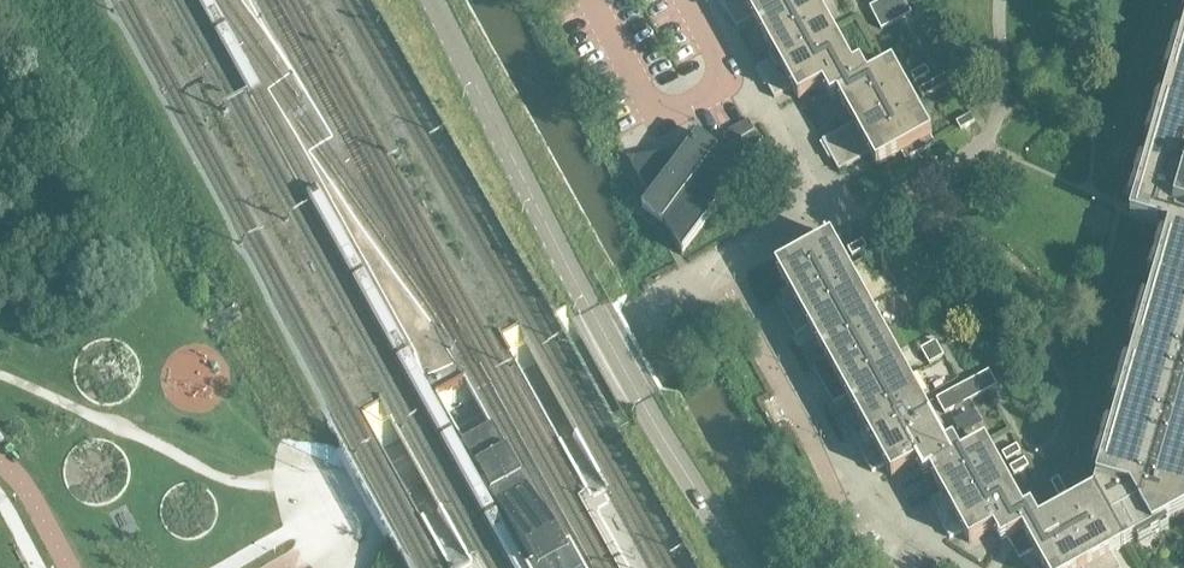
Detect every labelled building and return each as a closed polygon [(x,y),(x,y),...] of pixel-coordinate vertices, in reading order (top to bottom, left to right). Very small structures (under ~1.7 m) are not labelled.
[(736,29),(754,19),(760,29),(814,0),(720,0),(736,29)] [(832,29),(816,0),(814,0),(760,29),(775,58),(758,67),(775,98),(792,88),(799,100),(824,87),(831,100),(837,96),(837,97),(838,96),(869,79),(868,77),(860,63),(853,67),(832,29)] [(881,30),(912,14),(905,0),(884,0),(870,7),(881,30)] [(1130,219),(1169,230),(1094,491),(1125,547),(1183,514),(1183,32),(1130,219)] [(885,59),(870,67),(874,74),(889,66),(885,59)] [(932,136),(910,96),(893,64),(889,66),(874,74),(868,77),(869,79),(838,96),(853,124),(822,141),(839,171),(870,154),(877,166),(932,136)] [(915,82),(930,74),(926,67),(911,75),(915,82)] [(953,81),(949,74),(919,90),(924,97),(953,81)] [(975,122),(971,115),(957,122),(958,126),(961,130),(975,122)] [(755,129),(749,119),(729,129),(735,140),(755,129)] [(682,256),(741,179),(765,147),(765,146),(719,150),(719,149),(698,134),(684,154),(683,153),(629,158),(629,159),(650,198),(642,208),(663,224),(664,223),(682,256)] [(935,144),(933,141),(931,137),(902,153),(904,157),(906,160),(935,144)] [(815,337),(870,307),(832,237),(776,267),(792,296),(774,306),(791,337),(809,327),(815,337)] [(852,257),(867,248),(863,241),(848,249),(852,257)] [(853,407),(908,376),(870,307),(815,337),(830,365),(805,379),(822,410),(847,396),(853,407)] [(936,341),(932,343),(926,347),(921,350),(930,364),(944,356),(936,341)] [(997,386),(989,371),(961,386),(937,399),(945,414),(959,407),(965,404),(997,386)] [(954,441),(947,444),(908,376),(853,407),(868,435),(845,448),(861,478),(885,465),(892,477),(929,457),(935,468),(935,469),(961,455),(954,441)] [(484,481),(529,562),(560,546),(515,464),(492,422),(461,439),(484,481)] [(1031,507),(1024,511),(986,441),(961,455),(935,469),(935,468),(929,472),(930,474),(931,473),(946,501),(917,517),(934,548),(963,531),(970,543),(1007,523),(1013,534),(1006,538),(1007,540),(1023,531),(1026,537),(1043,567),(1121,567),(1113,553),(1125,547),(1094,491),(1039,521),(1038,520),(1031,507)] [(1017,446),(1002,454),(1007,461),(1021,453),(1017,446)] [(1014,475),(1029,467),(1025,459),(1010,468),(1014,475)] [(1059,497),(1067,493),(1059,478),(1051,482),(1059,497)]
